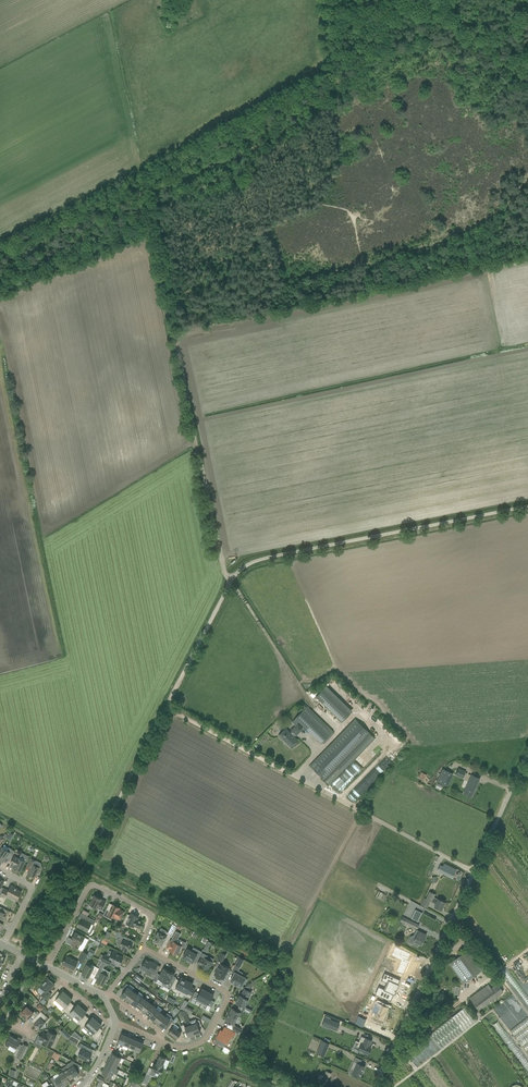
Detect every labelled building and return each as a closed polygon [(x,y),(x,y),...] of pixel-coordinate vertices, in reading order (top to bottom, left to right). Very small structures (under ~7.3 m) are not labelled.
[(313,693),(315,695),(322,688),(320,686),(313,693)] [(324,688),(316,697),(342,722),(350,713),(324,688)] [(321,743),(333,731),(307,706),(292,722),(296,725),(298,723),(299,722),(321,743)] [(310,765),(318,773),(326,780),(329,785),(375,738),(372,735),(368,731),(356,719),(310,765)] [(294,737),(295,735),(291,732),(290,733),(286,728),(279,735),(291,747),(298,740),(294,737)] [(369,760),(378,748),(372,743),(366,750),(367,750),(364,755),(366,756),(365,757),(369,760)] [(445,769),(443,768),(438,778),(437,781),(446,785),(452,773),(445,769)] [(472,775),(464,793),(471,797),(480,778),(472,775)] [(335,782),(340,786),(345,781),(340,777),(335,782)] [(10,859),(14,851),(9,847),(7,850),(2,847),(0,850),(0,860),(3,862),(7,857),(10,859)] [(14,856),(10,863),(15,865),(14,868),(20,871),(25,862),(26,862),(28,858),(21,854),(19,858),(14,856)] [(27,875),(34,878),(40,867),(34,864),(36,861),(32,858),(28,865),(32,867),(27,875)] [(443,866),(440,872),(453,878),(455,872),(443,866)] [(15,887),(11,885),(9,890),(4,887),(0,895),(5,897),(7,894),(18,899),(22,891),(15,888),(15,887)] [(429,891),(426,898),(430,900),(430,901),(435,904),(434,907),(441,910),(445,902),(434,897),(435,894),(429,891)] [(102,909),(106,901),(102,899),(101,898),(101,899),(99,898),(100,898),(94,895),(94,896),(93,896),(92,896),(91,897),(91,899),(92,899),(90,904),(97,908),(98,907),(102,909)] [(117,908),(118,906),(113,904),(110,910),(106,908),(103,915),(106,917),(108,914),(115,918),(115,917),(120,920),(124,911),(117,908)] [(3,919),(5,916),(7,916),(10,911),(0,906),(0,917),(3,919)] [(422,913),(415,909),(411,918),(418,922),(422,913)] [(124,919),(122,923),(126,925),(127,923),(134,926),(139,928),(143,921),(138,919),(138,918),(136,917),(137,916),(131,913),(127,921),(124,919)] [(96,921),(88,917),(86,921),(82,919),(78,926),(88,931),(87,932),(90,934),(91,933),(95,927),(94,925),(96,921)] [(407,924),(417,929),(419,924),(406,918),(403,924),(406,925),(407,924)] [(128,937),(121,934),(118,932),(116,931),(114,935),(119,937),(124,940),(121,945),(120,948),(127,952),(129,949),(130,949),(133,944),(126,940),(128,937)] [(170,940),(166,947),(170,949),(169,950),(177,954),(181,946),(184,947),(186,943),(178,939),(181,933),(176,931),(171,941),(170,940)] [(426,934),(418,931),(416,936),(414,935),(411,936),(408,942),(412,944),(418,946),(419,943),(422,944),(426,934)] [(73,942),(71,945),(78,948),(80,944),(81,944),(85,937),(75,932),(71,939),(75,941),(74,942),(73,942)] [(164,941),(168,942),(172,935),(166,932),(164,935),(158,932),(157,935),(156,934),(154,937),(155,938),(153,941),(158,943),(158,944),(161,946),(164,941)] [(207,952),(212,943),(208,941),(203,950),(207,952)] [(409,958),(411,954),(397,946),(392,955),(402,960),(396,971),(402,974),(409,963),(408,962),(410,958),(409,958)] [(203,950),(202,949),(201,951),(193,947),(192,951),(188,949),(183,957),(193,962),(195,957),(198,959),(203,950)] [(113,952),(112,952),(110,957),(107,955),(105,954),(102,960),(109,964),(111,961),(119,965),(121,963),(123,960),(122,959),(123,957),(116,954),(117,952),(113,950),(113,952)] [(479,966),(475,961),(467,950),(449,963),(464,983),(478,973),(475,969),(479,966)] [(83,951),(79,959),(83,962),(88,953),(83,951)] [(222,952),(218,960),(222,962),(226,954),(222,952)] [(203,953),(200,959),(197,964),(201,966),(200,966),(207,970),(210,965),(211,966),(213,962),(209,960),(210,957),(203,953)] [(66,955),(62,963),(74,969),(78,962),(66,955)] [(239,956),(235,964),(240,967),(244,959),(239,956)] [(147,972),(148,969),(152,962),(152,961),(151,963),(149,961),(145,959),(143,963),(142,963),(141,966),(140,968),(147,972)] [(158,965),(152,962),(148,969),(151,971),(149,975),(154,978),(157,973),(158,971),(156,969),(158,965)] [(220,963),(214,974),(224,979),(229,968),(220,963)] [(87,964),(82,973),(89,977),(90,975),(94,977),(97,972),(99,968),(92,964),(91,965),(90,966),(87,964)] [(104,973),(101,972),(103,968),(100,966),(99,968),(97,972),(100,974),(96,981),(104,985),(106,981),(107,981),(108,979),(107,978),(108,976),(104,973)] [(162,983),(169,970),(169,971),(163,968),(160,974),(157,973),(154,978),(153,980),(156,982),(158,978),(163,981),(162,983)] [(170,970),(169,970),(162,983),(163,983),(164,981),(169,984),(168,986),(171,988),(174,982),(171,980),(175,974),(169,971),(170,970)] [(246,978),(242,975),(243,973),(238,970),(236,973),(235,972),(230,980),(241,986),(243,983),(245,984),(248,980),(246,978)] [(400,980),(384,973),(382,980),(388,983),(385,989),(382,988),(379,993),(376,992),(376,993),(375,993),(389,1000),(390,1000),(389,999),(391,996),(392,996),(395,990),(396,990),(398,984),(397,984),(399,980),(400,980)] [(136,974),(133,978),(140,983),(143,979),(136,974)] [(180,992),(187,980),(181,977),(179,980),(176,978),(171,987),(174,989),(180,992)] [(48,978),(40,986),(45,991),(42,995),(47,999),(51,994),(48,991),(55,984),(48,978)] [(190,998),(195,988),(192,986),(193,983),(187,980),(180,992),(190,998)] [(126,998),(132,990),(128,987),(129,985),(126,983),(122,988),(125,990),(121,995),(126,998)] [(503,991),(498,984),(491,989),(488,985),(485,987),(485,986),(485,987),(470,998),(479,1009),(503,991)] [(201,1003),(208,991),(202,988),(198,994),(195,992),(190,1001),(196,1004),(197,1001),(201,1003)] [(237,1000),(236,1003),(244,1007),(249,999),(248,999),(252,992),(244,988),(241,995),(240,994),(239,997),(238,997),(236,1000),(237,1000)] [(131,1002),(137,994),(132,990),(126,998),(131,1002)] [(60,1003),(67,995),(63,991),(60,993),(58,991),(51,999),(54,1001),(56,999),(60,1003)] [(208,991),(201,1003),(206,1006),(204,1008),(210,1011),(214,1003),(210,1001),(214,994),(208,991)] [(136,1006),(136,1005),(143,997),(142,997),(142,998),(137,994),(131,1002),(136,1006)] [(66,1012),(73,1004),(70,1001),(72,999),(67,995),(60,1003),(64,1007),(62,1009),(66,1012)] [(136,1005),(141,1008),(147,1000),(143,997),(136,1005)] [(152,1004),(147,1000),(141,1008),(146,1012),(152,1004)] [(378,1007),(374,1016),(383,1020),(389,1007),(376,1001),(375,1005),(378,1007)] [(75,1016),(82,1008),(77,1004),(75,1006),(73,1004),(66,1012),(68,1014),(70,1012),(75,1016)] [(150,1015),(156,1007),(152,1004),(146,1012),(150,1015)] [(30,1023),(32,1021),(38,1014),(34,1011),(33,1012),(27,1007),(26,1007),(25,1006),(22,1009),(24,1010),(21,1013),(26,1018),(25,1018),(30,1023)] [(459,1033),(476,1020),(466,1006),(430,1034),(441,1048),(445,1045),(459,1033)] [(154,1020),(160,1012),(156,1009),(157,1008),(156,1007),(150,1015),(149,1016),(154,1020)] [(80,1025),(87,1017),(85,1014),(87,1012),(82,1008),(75,1016),(79,1020),(77,1022),(80,1025)] [(240,1012),(232,1008),(225,1020),(234,1025),(240,1012)] [(41,1011),(38,1014),(32,1021),(35,1023),(34,1024),(36,1026),(37,1029),(38,1028),(39,1029),(39,1028),(46,1027),(45,1022),(44,1021),(47,1017),(41,1011)] [(165,1016),(160,1012),(154,1020),(159,1024),(165,1016)] [(170,1025),(172,1022),(174,1020),(171,1018),(172,1016),(167,1013),(165,1016),(159,1024),(164,1027),(167,1023),(170,1025)] [(89,1029),(97,1021),(92,1017),(90,1019),(87,1017),(80,1025),(83,1027),(85,1025),(89,1029)] [(322,1024),(337,1031),(340,1023),(326,1017),(322,1024)] [(510,1030),(527,1053),(527,1017),(510,1030)] [(190,1021),(191,1024),(195,1035),(199,1033),(199,1032),(200,1032),(199,1027),(202,1026),(199,1019),(197,1020),(196,1019),(190,1021)] [(97,1021),(89,1029),(94,1033),(92,1035),(98,1040),(102,1030),(99,1027),(101,1025),(97,1021)] [(493,1025),(527,1071),(527,1061),(498,1021),(493,1025)] [(174,1023),(172,1022),(170,1025),(168,1027),(171,1029),(169,1031),(177,1038),(181,1032),(173,1026),(175,1024),(174,1023)] [(183,1031),(186,1030),(188,1036),(190,1035),(190,1036),(195,1035),(191,1024),(185,1027),(184,1024),(181,1025),(183,1031)] [(233,1030),(240,1033),(242,1028),(235,1025),(233,1030)] [(217,1037),(215,1042),(223,1046),(226,1042),(227,1042),(231,1036),(233,1036),(235,1032),(224,1027),(222,1031),(220,1030),(217,1037)] [(70,1035),(64,1028),(60,1032),(67,1039),(70,1035)] [(42,1032),(39,1038),(44,1041),(43,1042),(51,1046),(51,1045),(52,1045),(55,1041),(53,1041),(56,1035),(49,1031),(47,1034),(42,1032)] [(118,1042),(124,1044),(128,1035),(124,1033),(124,1034),(122,1033),(118,1042)] [(21,1059),(28,1046),(23,1043),(22,1045),(20,1043),(22,1039),(18,1037),(17,1039),(10,1035),(5,1046),(9,1047),(10,1045),(13,1046),(13,1047),(17,1049),(17,1048),(20,1050),(16,1057),(21,1059)] [(124,1044),(129,1046),(133,1038),(131,1037),(131,1036),(128,1035),(124,1044)] [(364,1053),(368,1054),(371,1047),(369,1046),(372,1040),(364,1037),(361,1036),(357,1046),(359,1047),(357,1051),(363,1054),(364,1053)] [(129,1046),(134,1049),(138,1039),(135,1038),(134,1039),(133,1038),(129,1046)] [(142,1041),(138,1039),(134,1049),(140,1051),(144,1042),(142,1042),(142,1041)] [(317,1053),(324,1056),(329,1043),(326,1042),(322,1040),(317,1053)] [(82,1049),(78,1056),(88,1061),(92,1053),(85,1050),(87,1046),(80,1043),(78,1047),(82,1049)] [(109,1058),(119,1063),(121,1057),(113,1053),(112,1055),(111,1054),(109,1058)] [(160,1055),(156,1064),(162,1067),(166,1057),(160,1055)] [(116,1068),(119,1063),(109,1058),(108,1061),(108,1062),(108,1063),(116,1068)] [(352,1074),(360,1078),(365,1066),(354,1061),(350,1069),(353,1070),(352,1074)] [(104,1068),(113,1073),(116,1068),(108,1063),(107,1065),(106,1065),(104,1068)] [(164,1067),(162,1067),(156,1064),(154,1063),(152,1068),(149,1067),(146,1073),(150,1074),(155,1076),(157,1071),(161,1073),(164,1067)] [(75,1066),(74,1065),(69,1068),(74,1076),(79,1073),(78,1071),(81,1070),(78,1065),(77,1064),(75,1066)] [(67,1065),(62,1068),(65,1073),(69,1079),(74,1076),(69,1068),(67,1065)] [(65,1073),(62,1068),(62,1069),(57,1072),(60,1076),(65,1084),(70,1081),(69,1079),(65,1073)] [(110,1078),(113,1073),(104,1068),(102,1072),(103,1072),(102,1074),(110,1078)] [(321,1083),(326,1085),(331,1073),(326,1071),(321,1083)] [(52,1081),(56,1086),(58,1085),(60,1086),(61,1086),(65,1084),(60,1076),(55,1079),(53,1076),(50,1078),(52,1081)]
